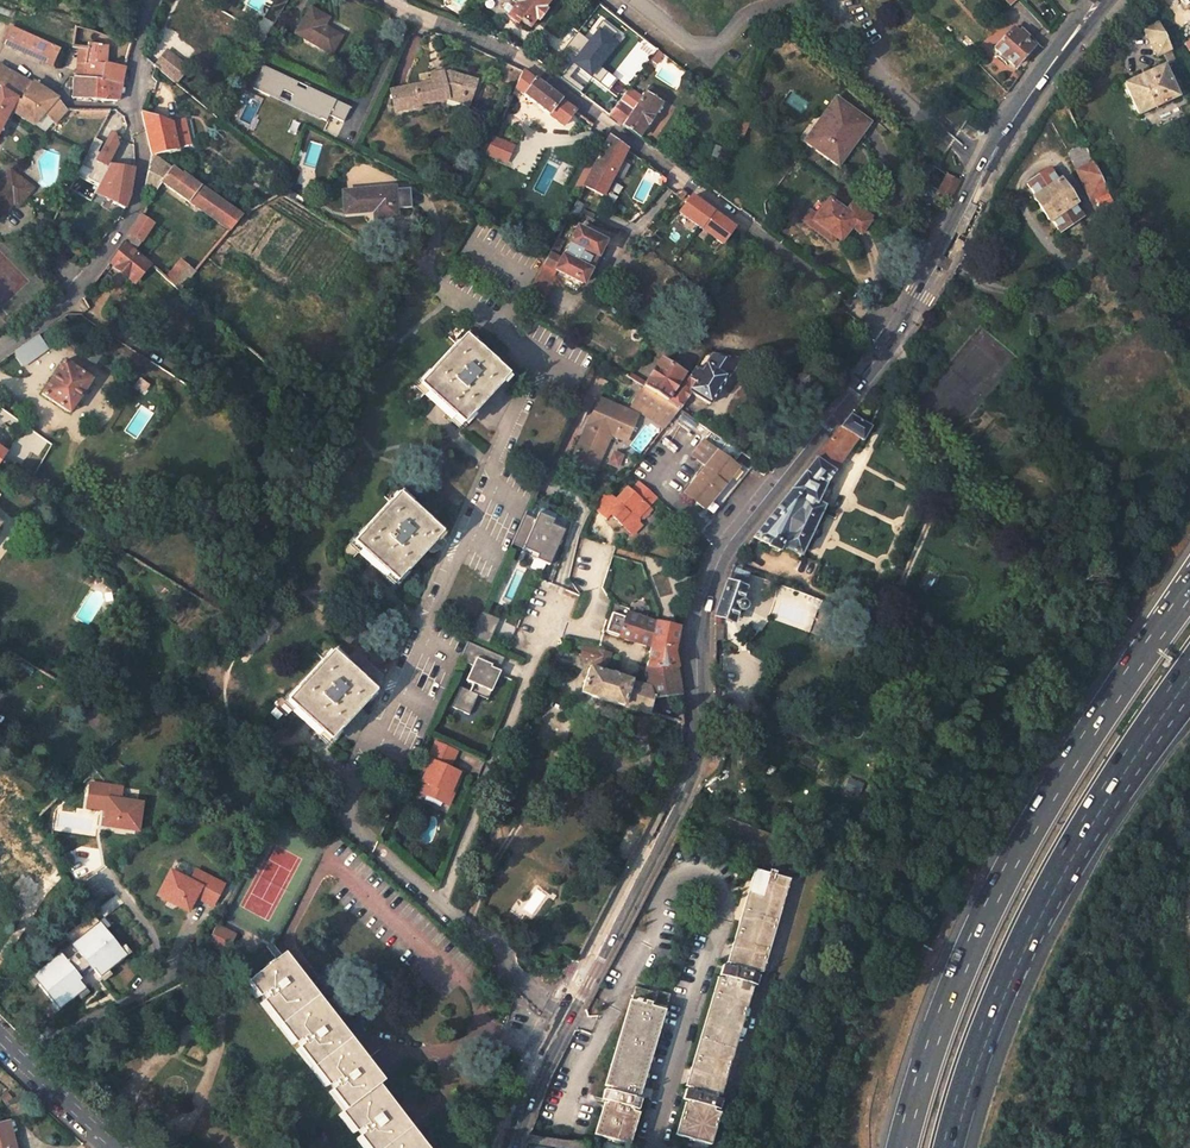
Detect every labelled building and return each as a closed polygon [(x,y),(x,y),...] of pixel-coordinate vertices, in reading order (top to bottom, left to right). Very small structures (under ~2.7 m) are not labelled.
[(506,18),(515,25),(517,21),(527,29),(534,20),(537,21),(544,11),(542,9),(548,0),(514,0),(513,1),(517,4),(506,18)] [(328,18),(309,7),(295,33),(331,53),(341,34),(325,25),(328,18)] [(1156,25),(1142,32),(1153,55),(1161,52),(1168,48),(1156,25)] [(124,68),(105,64),(114,37),(96,28),(76,26),(72,45),(87,50),(86,64),(85,79),(103,82),(120,84),(124,68)] [(11,27),(4,44),(63,70),(65,57),(79,61),(86,64),(87,50),(72,45),(64,50),(11,27)] [(1012,29),(994,49),(1015,66),(1032,46),(1025,39),(1028,37),(1020,31),(1018,33),(1012,29)] [(124,39),(120,55),(128,57),(133,42),(124,39)] [(152,64),(174,83),(188,67),(165,48),(152,64)] [(1161,52),(1166,63),(1173,60),(1168,48),(1161,52)] [(0,66),(0,86),(23,100),(22,102),(16,99),(9,111),(34,126),(44,114),(57,100),(47,92),(33,84),(32,85),(0,66)] [(296,87),(291,84),(293,80),(264,67),(253,88),(270,96),(271,94),(278,98),(282,90),(292,95),(289,103),(325,121),(328,115),(343,122),(349,108),(307,87),(305,91),(296,87)] [(1160,67),(1121,86),(1136,116),(1175,98),(1160,67)] [(448,71),(430,74),(431,81),(407,85),(407,87),(390,90),(393,109),(419,104),(419,101),(447,95),(461,101),(464,92),(471,94),(476,81),(448,71)] [(514,89),(556,123),(567,107),(522,72),(514,89)] [(75,77),(74,99),(102,101),(103,82),(85,79),(78,78),(75,77)] [(102,101),(117,102),(120,84),(103,82),(102,101)] [(659,86),(653,82),(644,94),(651,99),(659,86)] [(9,111),(16,99),(1,89),(0,90),(0,128),(9,111)] [(461,101),(467,103),(471,94),(464,92),(461,101)] [(639,139),(660,106),(651,99),(644,94),(633,111),(620,101),(609,116),(639,139)] [(64,109),(57,100),(44,114),(54,122),(56,118),(64,109)] [(827,152),(841,161),(858,137),(859,138),(870,122),(837,100),(823,120),(827,123),(812,144),(826,154),(827,152)] [(56,118),(63,124),(75,109),(64,109),(56,118)] [(224,124),(231,113),(225,109),(219,120),(224,124)] [(143,114),(151,156),(177,152),(170,124),(143,114)] [(188,144),(183,121),(170,124),(176,147),(188,144)] [(742,140),(748,127),(741,123),(734,137),(742,140)] [(104,132),(92,161),(108,167),(120,139),(104,132)] [(491,135),(483,155),(505,164),(513,144),(491,135)] [(589,178),(607,187),(625,150),(610,139),(591,175),(589,178)] [(134,142),(120,141),(120,155),(120,163),(134,164),(134,142)] [(1085,143),(1068,151),(1077,170),(1094,162),(1085,143)] [(181,177),(154,156),(151,156),(145,187),(156,195),(161,184),(230,232),(242,216),(182,175),(181,177)] [(122,208),(135,169),(115,162),(102,201),(122,208)] [(1076,170),(1090,200),(1108,191),(1094,162),(1077,170),(1076,170)] [(38,183),(12,167),(2,183),(0,186),(20,199),(25,202),(38,183)] [(1047,168),(1026,183),(1034,197),(1032,199),(1048,221),(1050,219),(1059,233),(1061,232),(1080,219),(1081,219),(1072,205),(1074,204),(1059,181),(1056,183),(1047,168)] [(591,175),(585,171),(576,188),(582,191),(589,178),(591,175)] [(364,172),(312,178),(315,200),(345,197),(345,204),(368,201),(364,172)] [(958,181),(947,175),(939,192),(949,197),(958,181)] [(0,187),(0,210),(9,216),(20,199),(0,186),(0,187)] [(1108,193),(1095,199),(1102,213),(1107,210),(1115,207),(1108,193)] [(684,194),(672,215),(719,244),(732,223),(684,194)] [(836,237),(842,242),(858,221),(829,200),(816,216),(809,211),(802,222),(831,243),(836,237)] [(1107,210),(1111,217),(1118,214),(1115,207),(1107,210)] [(135,251),(152,225),(141,218),(125,242),(135,251)] [(1073,241),(1076,240),(1078,238),(1082,235),(1084,231),(1086,228),(1080,219),(1061,232),(1067,240),(1073,241)] [(578,228),(562,258),(550,251),(544,262),(556,268),(556,269),(582,284),(603,241),(578,228)] [(76,241),(70,250),(80,257),(86,249),(76,241)] [(111,263),(134,284),(150,264),(135,251),(125,242),(111,263)] [(210,254),(197,244),(167,279),(180,289),(210,254)] [(12,351),(22,366),(48,348),(37,333),(12,351)] [(505,377),(462,337),(435,367),(482,402),(505,377)] [(664,428),(678,410),(679,410),(690,393),(709,405),(727,377),(726,376),(737,359),(704,353),(694,370),(689,378),(679,372),(661,360),(643,387),(632,403),(664,428)] [(91,381),(64,361),(41,394),(69,413),(91,381)] [(686,365),(684,364),(679,372),(689,378),(694,370),(686,365)] [(435,367),(418,386),(460,426),(482,402),(435,367)] [(608,382),(588,373),(580,391),(599,400),(608,382)] [(599,400),(579,445),(575,455),(597,465),(610,436),(626,443),(638,417),(599,400)] [(873,415),(866,412),(863,419),(870,421),(873,415)] [(801,556),(823,508),(816,504),(821,491),(857,439),(862,442),(869,428),(851,416),(750,538),(768,545),(766,548),(778,552),(781,547),(801,556)] [(725,460),(717,454),(683,495),(691,501),(695,500),(696,505),(703,510),(737,469),(728,462),(725,463),(725,460)] [(635,515),(644,504),(653,494),(641,482),(632,492),(627,488),(616,500),(614,497),(613,498),(609,502),(613,506),(607,513),(629,533),(638,523),(635,521),(634,520),(635,516),(635,515)] [(602,489),(592,507),(592,508),(604,518),(607,513),(613,506),(609,502),(613,498),(614,497),(603,488),(602,489)] [(439,533),(397,495),(352,543),(395,582),(439,533)] [(635,521),(647,507),(644,504),(635,515),(635,516),(634,520),(635,521)] [(525,514),(511,547),(546,563),(562,530),(548,524),(550,519),(536,513),(534,518),(525,514)] [(739,602),(743,589),(739,587),(739,586),(730,583),(729,585),(725,584),(715,616),(721,617),(733,621),(737,609),(742,610),(744,607),(744,606),(744,604),(743,603),(739,602)] [(630,606),(613,601),(611,607),(603,632),(652,647),(646,673),(649,687),(651,698),(672,700),(674,658),(673,651),(675,638),(676,628),(657,624),(628,613),(630,606)] [(487,641),(496,619),(480,612),(471,635),(487,641)] [(714,618),(714,638),(723,638),(724,624),(720,623),(721,617),(715,616),(714,618)] [(505,656),(469,640),(461,658),(476,665),(469,681),(473,683),(470,690),(462,686),(453,706),(470,713),(478,694),(482,686),(490,690),(505,656)] [(583,646),(580,655),(595,659),(597,651),(583,646)] [(581,693),(623,706),(630,680),(617,676),(618,672),(612,670),(611,675),(605,673),(612,652),(598,648),(597,651),(595,659),(592,669),(588,668),(581,693)] [(374,691),(332,651),(286,701),(329,741),(374,691)] [(630,680),(623,706),(647,713),(651,698),(649,687),(630,680)] [(491,690),(490,690),(482,686),(478,694),(488,698),(491,690)] [(455,752),(436,744),(428,760),(432,762),(425,776),(423,782),(426,784),(423,792),(448,804),(453,794),(449,792),(455,777),(457,773),(448,769),(455,752)] [(428,760),(422,774),(425,776),(432,762),(428,760)] [(453,794),(459,779),(455,777),(449,792),(453,794)] [(849,778),(846,786),(860,790),(862,782),(849,778)] [(126,831),(137,833),(141,805),(119,802),(121,790),(90,785),(86,809),(105,812),(103,828),(114,830),(115,827),(126,828),(126,831)] [(324,806),(314,796),(307,803),(318,813),(324,806)] [(0,811),(0,829),(8,822),(23,807),(14,797),(0,811)] [(21,824),(16,830),(8,822),(0,829),(0,840),(14,854),(12,856),(38,883),(54,868),(25,839),(31,834),(21,824)] [(12,856),(14,854),(0,840),(0,844),(12,856)] [(194,900),(212,909),(223,887),(195,873),(189,884),(169,873),(156,899),(166,904),(168,901),(178,907),(177,909),(187,915),(194,900)] [(726,969),(728,970),(727,973),(722,972),(720,981),(725,983),(724,986),(717,984),(684,1092),(690,1094),(689,1098),(685,1096),(682,1106),(686,1108),(685,1111),(683,1110),(674,1142),(697,1147),(708,1147),(717,1120),(711,1118),(712,1115),(718,1117),(721,1107),(717,1106),(751,991),(756,993),(759,983),(753,982),(755,977),(760,979),(787,886),(755,877),(726,969)] [(57,945),(58,947),(46,956),(65,982),(78,972),(74,967),(103,945),(108,950),(127,935),(107,909),(57,945)] [(206,947),(225,958),(235,938),(216,927),(206,947)] [(74,967),(78,972),(108,950),(103,945),(74,967)] [(287,955),(249,984),(344,1113),(339,1116),(363,1147),(422,1147),(378,1088),(383,1084),(287,955)] [(65,982),(46,956),(42,958),(62,984),(65,982)] [(658,1016),(647,1013),(648,1009),(664,1014),(667,1001),(655,998),(654,1001),(632,994),(603,1092),(607,1093),(606,1097),(601,1097),(599,1106),(601,1107),(591,1142),(613,1147),(626,1147),(633,1120),(628,1119),(629,1116),(634,1117),(637,1106),(633,1105),(658,1016)] [(0,1128),(0,1147),(16,1147),(11,1126),(0,1128)] [(530,1147),(584,1147),(584,1143),(531,1138),(530,1147)]
